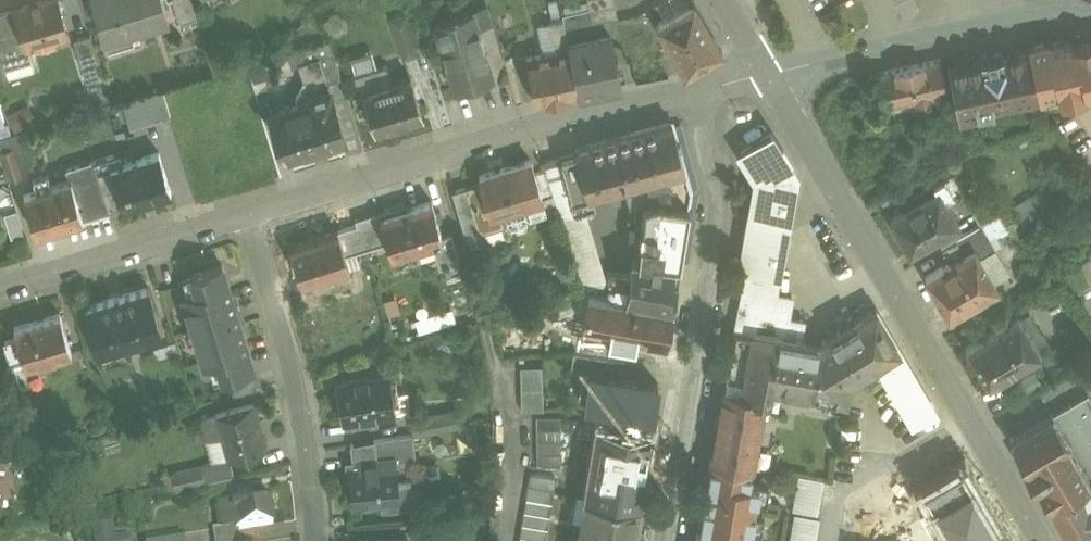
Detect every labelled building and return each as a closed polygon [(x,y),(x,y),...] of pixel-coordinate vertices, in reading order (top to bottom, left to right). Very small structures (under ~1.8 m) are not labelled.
[(0,11),(0,47),(8,74),(35,66),(29,46),(40,42),(42,48),(57,44),(55,38),(69,34),(59,0),(33,0),(15,6),(0,11)] [(106,39),(132,31),(131,27),(168,16),(163,0),(95,0),(106,39)] [(180,19),(197,14),(193,0),(175,0),(180,19)] [(593,21),(608,17),(618,15),(615,0),(588,0),(593,21)] [(694,0),(692,0),(657,20),(686,69),(722,48),(694,0)] [(691,0),(661,0),(669,13),(691,0)] [(473,8),(435,20),(456,86),(494,74),(473,8)] [(408,23),(405,15),(392,19),(403,57),(418,53),(417,48),(429,45),(421,19),(408,23)] [(593,21),(566,27),(568,40),(611,32),(608,17),(593,21)] [(559,49),(527,55),(535,100),(578,92),(566,27),(564,18),(548,21),(550,34),(559,49)] [(611,32),(568,40),(578,92),(582,91),(617,84),(617,85),(621,84),(611,32)] [(91,33),(74,38),(82,65),(99,60),(91,33)] [(1063,43),(1061,36),(1050,38),(1049,36),(1028,41),(1028,44),(1039,93),(1040,98),(1059,94),(1059,98),(1088,91),(1087,90),(1090,89),(1090,37),(1063,43)] [(1003,50),(1003,49),(980,54),(980,55),(950,61),(950,60),(947,61),(959,117),(995,109),(993,103),(1011,99),(1014,99),(1014,98),(1036,93),(1036,94),(1039,93),(1028,44),(1026,44),(1026,45),(1003,50)] [(355,52),(359,68),(380,63),(376,47),(355,52)] [(333,50),(298,60),(310,100),(269,113),(276,137),(283,135),(288,152),(345,136),(328,80),(341,76),(333,50)] [(941,57),(877,71),(884,103),(914,96),(933,92),(948,89),(941,57)] [(387,62),(353,73),(359,90),(354,91),(361,112),(371,108),(377,127),(424,111),(411,74),(392,80),(387,62)] [(163,89),(124,100),(131,127),(171,115),(163,89)] [(933,92),(914,96),(916,105),(907,107),(909,120),(918,118),(918,120),(939,116),(937,105),(936,105),(933,92)] [(29,103),(9,112),(17,129),(37,121),(29,103)] [(957,111),(945,113),(950,139),(963,136),(957,111)] [(672,120),(577,146),(578,149),(590,192),(623,182),(634,205),(647,200),(641,251),(634,251),(632,269),(609,267),(611,293),(672,299),(691,186),(672,120)] [(773,130),(734,153),(756,185),(742,263),(747,264),(780,270),(799,169),(773,130)] [(977,133),(963,136),(950,139),(954,157),(982,143),(977,133)] [(0,138),(0,150),(9,179),(24,175),(11,134),(0,138)] [(578,149),(562,154),(577,209),(593,205),(590,192),(578,149)] [(159,150),(118,163),(114,152),(94,158),(110,209),(172,190),(159,150)] [(70,178),(52,184),(48,173),(33,177),(37,189),(24,193),(36,232),(110,209),(94,158),(67,167),(70,178)] [(531,158),(479,174),(481,180),(491,212),(501,209),(505,223),(506,223),(506,225),(510,224),(511,226),(528,220),(527,218),(531,217),(530,215),(547,210),(543,195),(535,171),(531,158)] [(546,168),(535,171),(543,195),(553,192),(546,168)] [(934,182),(913,194),(916,199),(890,214),(910,248),(958,220),(945,197),(961,188),(952,171),(934,182)] [(481,180),(452,188),(466,234),(505,223),(501,209),(491,212),(481,180)] [(410,205),(381,214),(388,240),(393,254),(394,254),(397,263),(419,256),(416,246),(443,238),(432,198),(430,199),(410,205)] [(408,200),(356,216),(365,247),(388,240),(381,214),(410,205),(408,200)] [(18,209),(5,213),(11,236),(25,232),(18,209)] [(357,222),(338,228),(346,253),(365,247),(356,216),(355,216),(357,222)] [(980,221),(941,243),(950,259),(975,245),(981,255),(995,247),(980,221)] [(338,227),(291,242),(302,280),(304,280),(307,290),(325,284),(322,274),(350,265),(346,253),(338,228),(338,227)] [(607,233),(582,241),(594,291),(611,293),(609,267),(607,233)] [(950,259),(925,274),(949,314),(999,285),(981,255),(975,245),(950,259)] [(241,320),(236,306),(223,262),(193,271),(198,289),(184,293),(204,359),(218,355),(223,373),(253,364),(240,320),(241,320)] [(780,270),(747,264),(735,327),(778,334),(801,337),(804,318),(789,315),(792,294),(777,291),(780,270)] [(162,331),(149,285),(85,303),(98,349),(162,331)] [(594,291),(589,290),(585,314),(626,321),(624,331),(666,338),(672,299),(611,293),(594,291)] [(801,337),(778,334),(767,393),(844,407),(846,396),(849,379),(888,353),(892,346),(892,336),(876,307),(874,308),(869,308),(859,314),(856,319),(823,338),(822,341),(801,337)] [(452,308),(417,319),(420,330),(455,320),(452,308)] [(1018,313),(967,344),(989,382),(995,379),(998,383),(1011,376),(1008,371),(1041,352),(1032,335),(1041,330),(1029,310),(1020,316),(1018,313)] [(60,311),(15,325),(18,336),(5,339),(11,360),(13,359),(24,356),(26,363),(72,350),(60,311)] [(778,334),(735,327),(724,385),(742,388),(764,392),(765,393),(767,393),(778,334)] [(591,353),(574,350),(571,367),(588,369),(591,353)] [(612,357),(591,353),(588,369),(590,370),(610,373),(612,357)] [(11,360),(1,363),(8,385),(20,381),(13,359),(11,360)] [(521,366),(521,387),(543,386),(543,365),(521,366)] [(390,370),(335,379),(344,431),(369,427),(368,416),(397,411),(390,370)] [(610,373),(590,370),(585,397),(615,402),(612,422),(635,426),(639,406),(654,409),(658,381),(610,373)] [(253,371),(244,373),(245,376),(230,380),(234,393),(257,386),(253,371)] [(724,385),(711,458),(752,465),(765,393),(764,392),(742,388),(724,385)] [(543,395),(543,386),(521,387),(522,395),(543,395)] [(1011,436),(1030,469),(1051,505),(1049,506),(1065,533),(1070,540),(1090,540),(1090,395),(1088,391),(1011,436)] [(543,395),(522,395),(522,408),(544,408),(543,395)] [(254,401),(216,412),(217,413),(201,418),(212,459),(229,454),(229,457),(267,446),(254,401)] [(459,409),(412,417),(414,432),(461,423),(459,409)] [(561,414),(537,415),(538,464),(562,464),(561,414)] [(612,422),(602,420),(589,494),(586,493),(586,494),(592,496),(637,503),(650,428),(635,426),(612,422)] [(413,432),(374,438),(376,456),(396,454),(415,452),(413,432)] [(940,491),(975,470),(965,452),(929,473),(940,491)] [(376,456),(358,457),(359,465),(349,466),(352,502),(379,499),(381,513),(402,511),(396,454),(376,456)] [(202,465),(206,480),(234,472),(231,458),(202,465)] [(752,465),(711,458),(699,530),(743,538),(746,539),(749,523),(752,524),(755,511),(755,512),(758,495),(760,482),(749,480),(752,465)] [(202,465),(172,472),(176,487),(206,480),(202,465)] [(975,470),(940,491),(969,540),(1017,540),(975,470)] [(799,474),(793,508),(818,512),(824,478),(799,474)] [(528,484),(518,540),(544,540),(553,488),(528,484)] [(267,487),(230,493),(232,506),(221,508),(225,530),(236,528),(237,532),(273,526),(267,487)] [(592,496),(585,540),(631,540),(637,503),(592,496)] [(795,512),(790,540),(815,540),(820,516),(795,512)] [(118,536),(115,522),(95,526),(98,540),(134,540),(133,533),(118,536)] [(699,530),(697,540),(742,540),(743,538),(699,530)]
